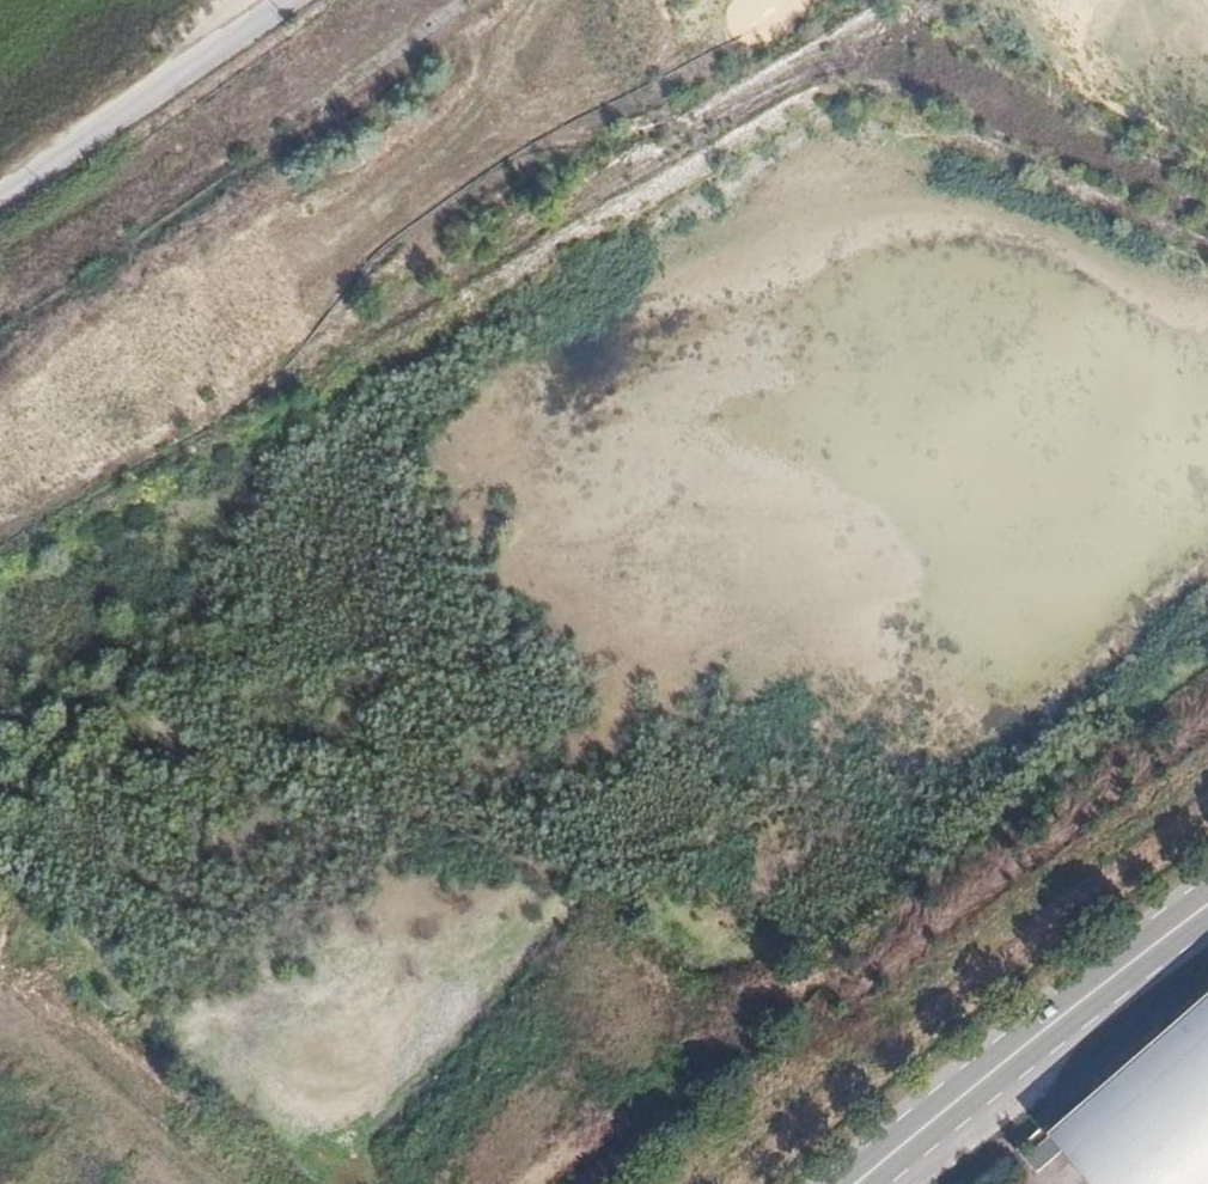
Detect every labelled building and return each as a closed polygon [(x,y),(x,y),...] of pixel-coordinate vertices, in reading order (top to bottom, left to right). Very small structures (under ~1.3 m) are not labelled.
[(1035,1135),(1049,1152),(1076,1130),(1123,1183),(1207,1183),(1207,985),(1035,1135)]
